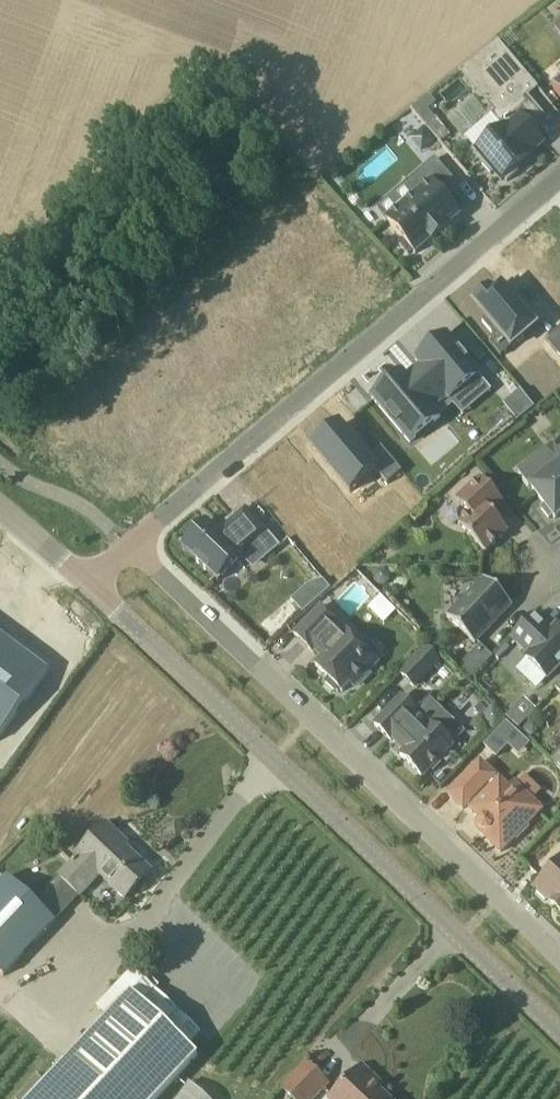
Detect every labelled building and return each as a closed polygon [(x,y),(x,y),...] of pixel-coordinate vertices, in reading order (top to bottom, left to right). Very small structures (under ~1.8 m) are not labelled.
[(473,60),(474,61),(503,95),(527,75),(499,42),(473,60)] [(554,85),(553,85),(551,86),(559,96),(559,80),(554,85)] [(503,128),(476,151),(484,160),(481,163),(491,175),(494,172),(502,181),(504,179),(507,182),(520,171),(517,168),(530,157),(529,155),(544,143),(530,126),(544,115),(522,89),(492,115),(503,128)] [(436,102),(429,94),(412,109),(425,125),(435,117),(428,109),(436,102)] [(387,220),(389,222),(403,239),(399,243),(409,255),(413,251),(416,254),(431,241),(433,242),(446,231),(444,230),(460,216),(439,192),(454,180),(436,159),(406,184),(416,195),(387,220)] [(494,292),(476,305),(488,321),(483,324),(495,339),(489,344),(501,359),(538,331),(505,289),(496,295),(494,292)] [(543,341),(559,363),(559,328),(543,341)] [(490,385),(455,347),(382,413),(422,457),(452,430),(451,429),(445,423),(459,411),(460,413),(490,385)] [(521,392),(505,404),(518,420),(533,407),(521,392)] [(339,425),(313,447),(351,492),(376,471),(388,484),(402,472),(382,448),(369,459),(339,425)] [(531,487),(545,505),(540,508),(549,519),(553,516),(555,519),(559,515),(559,466),(531,487)] [(486,553),(508,532),(493,516),(488,510),(500,499),(480,477),(456,500),(470,514),(459,524),(486,553)] [(248,564),(245,561),(263,544),(275,556),(283,549),(249,514),(228,535),(231,537),(225,544),(210,532),(205,538),(202,535),(192,548),(194,550),(188,558),(227,590),(248,564)] [(511,606),(512,605),(484,578),(447,617),(475,644),(476,644),(475,643),(490,628),(491,627),(491,626),(496,621),(497,621),(497,620),(511,606)] [(367,609),(384,622),(395,609),(378,595),(367,609)] [(344,637),(336,629),(339,625),(321,608),(294,635),(313,653),(316,650),(324,657),(316,667),(329,679),(327,682),(327,685),(334,692),(338,693),(340,690),(342,692),(350,683),(352,685),(357,685),(378,663),(375,660),(377,657),(377,653),(365,642),(362,642),(359,645),(347,633),(344,637)] [(534,615),(511,638),(529,655),(526,658),(548,680),(559,667),(559,629),(557,626),(551,632),(534,615)] [(39,685),(48,672),(0,636),(0,743),(39,685)] [(470,681),(493,657),(480,645),(457,669),(470,681)] [(414,689),(441,661),(425,646),(399,674),(414,689)] [(400,756),(423,778),(429,771),(433,773),(442,763),(440,760),(453,746),(430,724),(442,712),(428,698),(416,711),(402,697),(375,725),(391,741),(392,739),(405,751),(400,756)] [(518,723),(533,707),(522,697),(507,713),(518,723)] [(492,705),(481,718),(493,730),(505,717),(492,705)] [(521,755),(530,745),(505,723),(496,734),(521,755)] [(494,732),(483,744),(495,756),(506,744),(494,732)] [(552,760),(559,768),(559,752),(552,760)] [(481,822),(480,823),(479,827),(481,831),(479,832),(501,853),(515,838),(517,840),(530,827),(527,825),(541,810),(526,795),(513,783),(507,789),(499,782),(494,778),(495,777),(480,762),(448,795),(463,810),(467,805),(472,810),(471,811),(481,822)] [(125,900),(151,873),(117,840),(120,837),(109,826),(79,860),(76,857),(58,877),(79,896),(99,876),(125,900)] [(536,887),(539,889),(537,893),(545,901),(549,899),(559,910),(559,861),(536,887)] [(0,885),(0,973),(4,977),(56,922),(8,877),(0,885)] [(198,1056),(188,1047),(201,1033),(134,969),(97,1010),(107,1019),(33,1098),(158,1098),(198,1056)] [(325,1081),(306,1064),(282,1092),(290,1098),(309,1098),(325,1081)] [(379,1092),(384,1087),(362,1067),(333,1098),(387,1098),(379,1092)] [(187,1082),(175,1098),(205,1098),(187,1082)]
